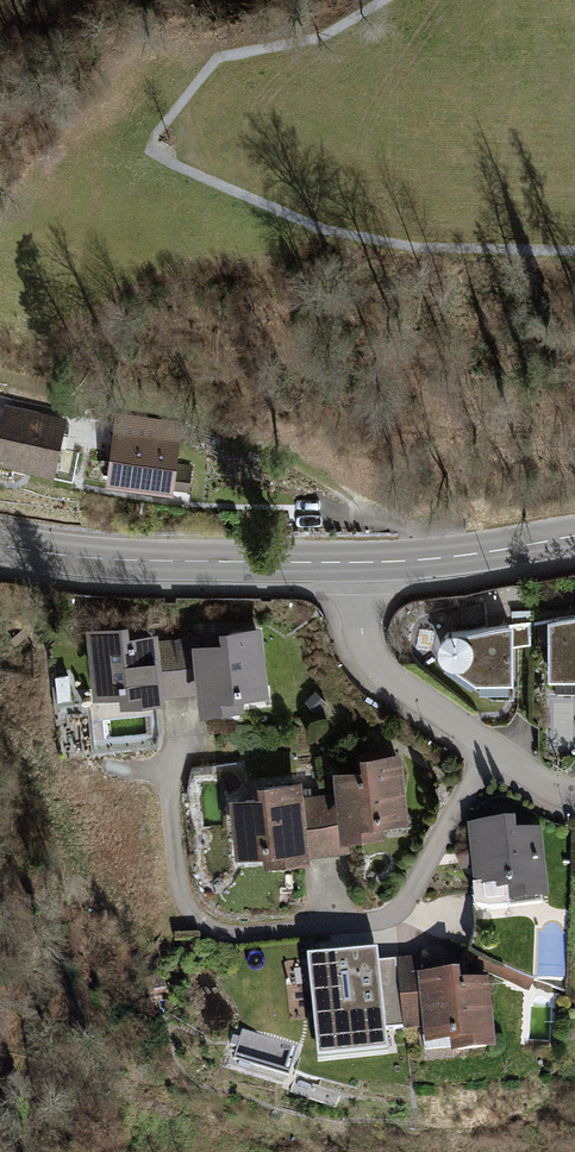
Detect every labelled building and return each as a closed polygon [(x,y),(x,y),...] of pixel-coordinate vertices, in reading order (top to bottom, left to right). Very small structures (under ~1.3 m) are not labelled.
[(5,400),(0,423),(0,462),(55,474),(68,413),(5,400)] [(137,424),(115,421),(109,484),(171,493),(172,488),(191,492),(193,464),(175,462),(181,420),(138,414),(137,424)] [(548,615),(548,675),(574,677),(574,612),(548,615)] [(516,619),(440,626),(440,651),(472,677),(515,677),(516,619)] [(131,623),(91,627),(97,699),(125,697),(126,711),(164,708),(163,688),(180,687),(176,635),(159,637),(159,629),(132,631),(131,623)] [(200,685),(202,713),(238,711),(237,697),(269,694),(261,626),(176,635),(180,687),(200,685)] [(325,792),(329,850),(347,848),(347,842),(388,840),(388,827),(414,825),(407,755),(365,756),(365,771),(338,771),(340,793),(325,792)] [(264,800),(236,801),(240,862),(269,860),(270,870),(314,867),(313,851),(329,850),(325,792),(304,793),(304,782),(264,785),(264,800)] [(520,829),(472,836),(480,899),(508,895),(509,908),(554,902),(545,835),(521,838),(520,829)] [(359,946),(312,950),(316,990),(323,990),(330,1067),(400,1061),(393,989),(374,991),(373,978),(362,979),(359,946)] [(429,966),(402,967),(406,1038),(429,1036),(431,1058),(500,1054),(496,987),(475,989),(474,971),(429,974),(429,966)]
